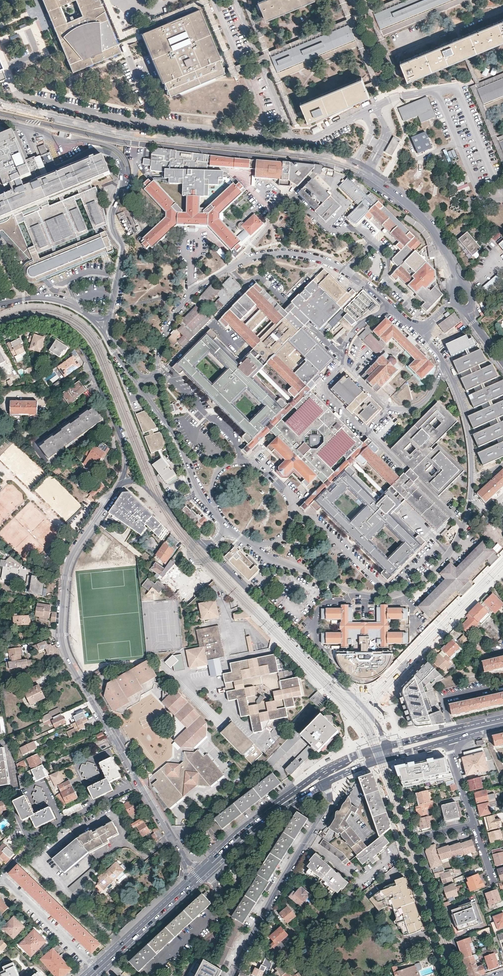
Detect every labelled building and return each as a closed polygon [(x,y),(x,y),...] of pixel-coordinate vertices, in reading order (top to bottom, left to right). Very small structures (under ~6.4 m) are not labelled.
[(99,0),(42,0),(52,23),(73,74),(122,54),(99,0)] [(120,41),(203,7),(223,54),(219,56),(221,60),(219,61),(221,64),(226,62),(229,69),(228,69),(231,77),(232,79),(240,75),(208,0),(201,0),(124,32),(110,0),(103,0),(120,41)] [(267,18),(311,0),(259,0),(267,18)] [(374,87),(380,85),(346,0),(339,0),(347,19),(349,24),(355,40),(358,46),(374,87)] [(400,77),(383,36),(381,31),(374,14),(372,10),(369,0),(362,0),(393,80),(399,78),(400,77)] [(374,14),(409,0),(396,0),(372,10),(374,14)] [(454,0),(409,0),(374,14),(381,31),(454,0)] [(381,31),(383,36),(469,0),(454,0),(381,31)] [(270,51),(252,7),(249,8),(245,10),(290,119),(292,123),(293,125),(296,124),(299,123),(296,115),(281,78),(278,71),(272,56),(270,51)] [(219,56),(200,10),(170,23),(142,35),(144,39),(150,54),(151,56),(159,75),(163,84),(165,83),(171,97),(225,74),(221,64),(219,61),(221,60),(219,56)] [(347,19),(270,51),(272,56),(349,24),(347,19)] [(464,58),(502,41),(502,20),(400,63),(404,73),(405,75),(408,82),(464,58)] [(349,24),(309,41),(272,56),(278,71),(312,58),(355,40),(349,24)] [(312,58),(278,71),(281,78),(358,46),(355,40),(312,58)] [(477,90),(502,79),(502,74),(476,85),(477,90)] [(301,104),(308,123),(320,118),(370,97),(366,87),(363,79),(301,104)] [(477,90),(485,106),(502,99),(502,79),(477,90)] [(435,117),(426,97),(398,109),(403,122),(418,116),(421,123),(435,117)] [(485,106),(487,112),(502,105),(502,99),(485,106)] [(17,132),(14,134),(26,163),(35,160),(34,158),(29,160),(17,132)] [(426,132),(412,138),(418,153),(432,147),(426,132)] [(24,191),(21,184),(33,179),(26,163),(14,134),(0,139),(0,201),(24,191)] [(389,145),(385,152),(392,156),(400,141),(393,137),(389,145)] [(39,148),(41,155),(47,154),(45,146),(39,148)] [(318,179),(320,172),(312,170),(287,168),(254,165),(232,163),(174,156),(150,153),(149,165),(148,171),(147,175),(150,176),(163,177),(163,175),(204,176),(205,167),(208,168),(207,171),(253,174),(252,183),(277,185),(277,191),(288,192),(288,187),(295,191),(312,172),(311,177),(318,179)] [(51,154),(41,157),(45,168),(54,166),(51,154)] [(103,157),(44,183),(36,186),(24,191),(0,201),(0,224),(15,218),(48,204),(111,177),(103,157)] [(41,176),(35,160),(26,163),(33,179),(36,186),(44,183),(41,176)] [(241,230),(242,230),(233,238),(217,223),(216,217),(238,193),(229,184),(227,186),(225,188),(198,216),(198,218),(196,218),(197,201),(201,202),(202,185),(206,185),(206,190),(216,190),(216,185),(220,185),(220,184),(221,181),(221,176),(204,176),(163,175),(163,177),(162,184),(167,184),(167,188),(177,189),(177,184),(180,184),(180,201),(183,201),(182,218),(180,218),(180,216),(151,188),(149,190),(146,187),(141,192),(144,195),(142,198),(163,218),(163,223),(144,242),(146,244),(146,245),(143,247),(148,252),(152,249),(154,251),(175,230),(204,229),(211,236),(228,252),(230,250),(233,253),(238,248),(235,245),(246,234),(248,237),(261,224),(251,214),(242,224),(241,223),(239,223),(238,223),(236,224),(236,226),(236,227),(236,229),(237,230),(238,230),(240,230),(241,230)] [(449,182),(452,189),(463,184),(460,177),(449,182)] [(422,244),(370,193),(367,197),(348,178),(340,186),(359,206),(351,214),(343,223),(348,227),(356,226),(365,217),(371,222),(374,219),(398,242),(394,245),(400,251),(392,259),(392,266),(396,270),(390,276),(396,282),(399,278),(424,303),(420,307),(426,312),(441,297),(436,292),(437,291),(431,285),(436,279),(435,271),(415,251),(422,244)] [(328,200),(310,183),(296,198),(314,215),(318,219),(320,218),(325,223),(338,209),(328,200)] [(98,231),(107,227),(105,215),(101,202),(96,189),(50,209),(48,204),(15,218),(18,226),(24,224),(35,250),(37,255),(38,257),(52,250),(55,249),(76,240),(79,239),(88,235),(76,202),(81,200),(95,232),(98,231)] [(474,210),(469,197),(462,200),(468,213),(474,210)] [(324,226),(340,209),(329,199),(328,200),(338,209),(325,223),(320,218),(318,219),(314,215),(313,216),(324,226)] [(0,224),(0,230),(33,265),(34,264),(31,258),(29,252),(18,226),(15,218),(0,224)] [(481,249),(482,249),(467,232),(459,240),(473,256),(481,249)] [(114,254),(106,234),(101,237),(97,238),(82,245),(79,246),(57,255),(54,256),(34,264),(33,265),(30,266),(31,269),(30,270),(29,272),(28,274),(28,277),(30,279),(31,280),(33,281),(35,281),(36,280),(37,283),(108,254),(109,256),(114,254)] [(221,257),(225,253),(220,247),(216,251),(221,257)] [(318,329),(351,296),(355,292),(351,288),(347,292),(322,268),(290,301),(294,305),(308,320),(318,329)] [(498,274),(482,288),(488,295),(502,282),(502,280),(498,274)] [(213,316),(241,288),(230,277),(217,290),(211,284),(197,298),(205,306),(216,294),(219,297),(211,305),(213,307),(209,311),(213,316)] [(54,288),(47,282),(43,283),(51,291),(54,288)] [(301,328),(286,313),(281,308),(255,282),(228,309),(171,367),(177,373),(179,373),(182,371),(244,432),(241,436),(241,438),(246,443),(241,449),(246,453),(269,430),(275,436),(265,447),(270,452),(271,451),(273,449),(284,460),(277,467),(277,471),(281,475),(285,475),(292,468),(303,478),(301,480),(300,481),(305,486),(315,476),(322,482),(362,442),(308,390),(320,378),(316,373),(331,358),(301,328)] [(345,312),(341,316),(351,326),(378,305),(363,289),(343,308),(345,312)] [(183,346),(210,319),(197,305),(179,323),(181,325),(178,328),(176,327),(170,332),(172,334),(167,338),(174,345),(178,341),(183,346)] [(308,320),(294,305),(286,313),(301,328),(308,320)] [(442,334),(458,322),(453,314),(436,327),(442,334)] [(402,335),(385,317),(372,330),(385,343),(392,336),(414,359),(407,366),(419,378),(432,366),(418,351),(421,348),(405,332),(402,335)] [(376,354),(382,347),(369,333),(372,330),(367,325),(364,327),(366,328),(358,336),(376,354)] [(346,330),(343,327),(332,337),(335,341),(346,330)] [(445,342),(451,356),(466,349),(468,354),(453,360),(459,373),(470,368),(472,372),(461,377),(467,390),(481,384),(483,388),(469,395),(475,407),(489,401),(491,405),(468,415),(474,428),(497,418),(499,422),(473,433),(479,446),(502,435),(502,420),(500,416),(502,415),(502,400),(494,404),(492,399),(502,394),(502,379),(486,387),(484,382),(499,376),(493,363),(482,368),(479,363),(486,360),(481,348),(470,352),(468,348),(477,344),(473,335),(470,336),(468,332),(445,342)] [(41,353),(46,338),(39,336),(34,334),(34,335),(31,334),(29,340),(33,341),(30,350),(41,353)] [(14,355),(25,349),(21,341),(24,340),(21,335),(13,339),(12,340),(11,339),(7,341),(14,355)] [(67,350),(69,346),(62,342),(57,338),(54,342),(55,343),(51,350),(61,356),(65,349),(67,350)] [(388,356),(385,352),(364,373),(368,377),(364,381),(371,387),(375,383),(378,387),(399,367),(394,363),(396,361),(395,359),(392,356),(390,355),(388,356)] [(65,377),(81,366),(76,359),(73,355),(57,367),(65,377)] [(364,424),(381,408),(345,373),(329,389),(364,424)] [(368,377),(364,373),(360,376),(364,381),(368,377)] [(75,398),(87,389),(85,388),(80,380),(63,393),(70,404),(76,399),(75,398)] [(38,413),(38,401),(26,400),(12,400),(11,412),(38,413)] [(429,447),(455,420),(436,401),(389,448),(409,467),(417,476),(437,495),(463,469),(436,444),(431,449),(429,447)] [(51,458),(104,419),(95,406),(87,412),(85,410),(81,412),(83,415),(71,424),(69,425),(67,423),(64,425),(66,428),(52,438),(50,435),(47,438),(49,440),(41,446),(51,458)] [(146,410),(136,414),(144,433),(148,431),(150,435),(145,436),(151,453),(158,450),(161,449),(162,448),(164,447),(165,445),(165,444),(165,442),(165,440),(163,437),(163,436),(160,432),(154,434),(153,430),(157,428),(146,410)] [(377,450),(377,447),(367,437),(362,442),(322,482),(299,506),(303,510),(309,505),(314,511),(317,510),(320,507),(389,576),(390,553),(373,536),(349,520),(331,503),(344,491),(354,473),(354,471),(348,465),(355,459),(360,464),(362,464),(365,461),(374,453),(377,450)] [(478,452),(484,464),(502,456),(502,440),(478,452)] [(105,459),(111,449),(108,447),(101,443),(98,448),(95,446),(85,463),(91,467),(93,465),(97,467),(103,458),(105,459)] [(284,460),(273,449),(271,451),(280,460),(274,465),(275,472),(280,477),(286,477),(292,471),(301,480),(303,478),(292,468),(285,475),(281,475),(277,471),(277,467),(284,460)] [(389,485),(378,496),(393,510),(404,499),(435,530),(448,517),(412,481),(403,473),(403,472),(398,477),(374,453),(365,461),(389,485)] [(75,455),(55,470),(57,472),(77,457),(75,455)] [(172,469),(162,457),(153,465),(167,481),(177,474),(172,469)] [(417,476),(409,467),(403,473),(412,481),(417,476)] [(502,485),(502,470),(502,469),(475,494),(483,503),(502,485)] [(372,491),(354,473),(344,491),(361,508),(349,520),(373,536),(381,528),(399,545),(390,553),(389,576),(424,541),(417,534),(415,534),(397,517),(398,516),(393,510),(378,496),(372,490),(372,491)] [(96,484),(83,477),(80,482),(92,489),(96,484)] [(100,482),(90,494),(95,497),(103,489),(105,487),(100,482)] [(123,492),(110,512),(143,534),(149,527),(150,526),(153,529),(163,539),(169,530),(155,516),(130,491),(123,492)] [(184,514),(200,530),(204,525),(203,525),(209,519),(205,515),(203,517),(199,514),(198,515),(193,509),(192,510),(187,505),(185,507),(183,506),(179,510),(184,514)] [(72,543),(76,537),(72,533),(68,538),(72,543)] [(172,533),(169,539),(176,545),(180,541),(178,539),(172,533)] [(169,539),(168,538),(156,556),(166,564),(178,548),(176,545),(169,539)] [(481,540),(459,562),(460,594),(463,594),(472,585),(468,581),(468,578),(483,561),(486,561),(490,565),(499,556),(481,540)] [(226,557),(250,580),(261,569),(241,550),(241,551),(236,546),(226,557)] [(20,561),(11,555),(8,560),(1,559),(0,565),(4,565),(2,577),(17,579),(19,566),(22,562),(20,561)] [(437,573),(443,578),(416,606),(428,618),(459,587),(459,562),(455,567),(449,561),(437,573)] [(155,576),(158,579),(159,578),(165,569),(157,562),(152,568),(157,573),(155,576)] [(200,567),(188,576),(198,590),(211,580),(200,567)] [(43,588),(45,578),(32,576),(31,585),(30,593),(42,595),(43,588)] [(160,593),(165,586),(158,581),(155,584),(148,578),(142,586),(149,591),(152,588),(160,593)] [(487,594),(486,595),(483,598),(479,602),(486,609),(491,614),(494,612),(495,613),(502,606),(502,603),(493,593),(489,597),(487,594)] [(218,615),(215,600),(199,603),(203,619),(218,615)] [(49,618),(50,610),(51,604),(38,602),(36,615),(39,616),(47,617),(49,618)] [(481,624),(492,614),(491,614),(486,609),(479,602),(478,603),(474,607),(470,611),(469,613),(479,623),(481,624)] [(389,633),(389,630),(391,630),(391,623),(389,623),(389,620),(404,620),(404,618),(407,618),(407,611),(404,611),(404,609),(388,609),(388,606),(381,606),(381,609),(379,609),(379,622),(353,622),(353,609),(349,609),(349,607),(342,607),(342,609),(326,609),(326,611),(323,611),(323,619),(326,619),(326,620),(342,620),(342,623),(341,623),(341,631),(342,631),(342,634),(326,634),(326,636),(323,636),(323,642),(326,643),(326,644),(342,644),(342,648),(350,648),(350,644),(353,644),(353,640),(360,640),(360,645),(362,645),(362,653),(347,653),(348,656),(338,656),(339,662),(342,668),(347,673),(353,677),(359,680),(366,680),(374,679),(381,676),(385,672),(389,668),(391,664),(392,660),(393,655),(383,655),(383,653),(369,653),(368,641),(370,640),(379,640),(379,644),(381,644),(381,647),(389,647),(389,644),(404,644),(404,643),(407,643),(407,635),(404,635),(404,633),(389,633)] [(250,616),(244,610),(233,613),(234,619),(241,618),(245,617),(250,616)] [(30,624),(30,615),(14,615),(14,613),(14,612),(13,612),(10,612),(10,613),(5,613),(5,616),(9,616),(10,623),(14,623),(15,624),(25,624),(30,624)] [(468,634),(479,623),(469,613),(466,615),(468,618),(466,620),(460,626),(468,634)] [(271,637),(250,616),(245,617),(268,640),(270,638),(271,637)] [(225,655),(219,624),(194,629),(198,647),(187,649),(190,667),(208,663),(207,659),(220,656),(225,655)] [(469,640),(463,635),(461,637),(458,640),(464,645),(469,640)] [(449,657),(459,646),(452,639),(443,647),(441,649),(442,650),(446,654),(449,657)] [(47,642),(46,640),(32,645),(33,649),(37,648),(39,649),(45,648),(46,648),(48,653),(48,654),(50,659),(61,655),(58,649),(57,642),(52,644),(51,643),(49,643),(47,642)] [(478,643),(483,648),(486,646),(480,640),(478,643)] [(19,646),(19,642),(11,643),(11,648),(8,648),(10,661),(21,659),(20,653),(19,646)] [(480,651),(483,648),(478,643),(475,646),(480,651)] [(451,671),(457,665),(449,657),(446,654),(444,658),(439,653),(437,655),(436,656),(436,657),(433,660),(442,670),(446,666),(451,671)] [(172,655),(165,662),(171,668),(173,666),(175,672),(185,669),(182,654),(173,656),(172,655)] [(275,654),(231,662),(233,671),(223,673),(224,675),(229,700),(238,698),(242,716),(250,714),(254,732),(263,730),(270,720),(288,715),(286,707),(296,705),(294,696),(303,694),(299,676),(295,677),(293,668),(284,669),(281,658),(277,659),(275,654)] [(208,663),(211,678),(224,675),(223,673),(220,656),(207,659),(208,663)] [(499,657),(482,661),(485,672),(502,668),(502,656),(499,657)] [(10,661),(5,662),(6,665),(9,668),(16,666),(19,668),(23,668),(23,666),(33,665),(32,659),(27,659),(27,658),(21,659),(10,661)] [(130,701),(142,695),(146,692),(144,688),(152,684),(150,680),(157,676),(149,660),(108,682),(105,695),(114,711),(127,714),(129,707),(132,705),(130,701)] [(416,676),(404,687),(403,690),(403,693),(408,706),(411,717),(414,725),(418,727),(428,726),(431,725),(446,723),(439,705),(432,686),(445,677),(429,662),(416,676)] [(102,667),(95,671),(88,674),(90,678),(97,674),(104,670),(102,667)] [(144,688),(146,692),(154,687),(155,685),(156,682),(157,676),(150,680),(152,684),(144,688)] [(163,687),(163,701),(165,699),(165,685),(156,682),(155,685),(163,687)] [(42,691),(39,684),(25,691),(31,704),(45,696),(42,691)] [(175,739),(182,746),(194,747),(208,734),(208,721),(183,695),(177,688),(173,692),(180,699),(170,708),(176,715),(175,727),(179,727),(179,733),(175,733),(175,739)] [(325,698),(317,690),(309,699),(318,708),(326,699),(325,698)] [(180,699),(173,692),(165,699),(163,701),(170,708),(180,699)] [(449,704),(451,715),(502,704),(502,693),(480,698),(461,702),(449,704)] [(140,701),(142,695),(130,701),(132,705),(140,701)] [(44,721),(61,713),(58,707),(49,711),(49,713),(42,717),(44,721)] [(64,718),(61,713),(44,721),(45,724),(52,720),(55,726),(66,721),(64,718)] [(301,734),(296,730),(264,763),(269,768),(302,735),(310,743),(295,759),(285,769),(290,774),(294,771),(303,762),(303,761),(316,748),(318,751),(339,731),(329,720),(322,713),(301,734)] [(68,730),(71,736),(81,731),(80,729),(82,728),(86,726),(85,722),(88,720),(88,718),(86,716),(78,720),(79,724),(76,726),(68,730)] [(222,732),(252,765),(264,753),(233,721),(222,732)] [(493,736),(495,747),(502,745),(502,734),(501,734),(493,736)] [(38,747),(35,740),(20,747),(23,754),(38,747)] [(4,748),(0,749),(0,787),(10,786),(4,748)] [(218,778),(223,773),(206,752),(203,755),(196,748),(193,751),(184,750),(183,760),(180,763),(167,761),(153,773),(158,778),(154,781),(154,784),(159,791),(159,795),(169,807),(174,802),(175,799),(178,799),(183,795),(184,782),(210,785),(215,780),(215,777),(218,778)] [(482,748),(464,753),(465,757),(463,758),(467,776),(489,770),(484,752),(483,752),(482,748)] [(40,758),(38,753),(27,758),(32,769),(43,764),(40,758)] [(110,782),(121,777),(116,766),(111,757),(101,762),(109,778),(89,788),(94,798),(106,793),(114,789),(110,782)] [(397,770),(403,787),(424,782),(425,786),(453,779),(446,757),(399,767),(400,770),(397,770)] [(27,765),(24,759),(16,763),(19,775),(22,774),(20,767),(27,765)] [(99,771),(97,770),(98,768),(97,766),(94,765),(94,763),(92,762),(88,761),(87,762),(86,765),(83,764),(82,764),(80,767),(81,769),(84,770),(83,773),(84,775),(86,776),(86,778),(92,780),(93,780),(94,777),(96,778),(98,778),(100,772),(99,771)] [(45,770),(43,764),(32,769),(37,780),(45,776),(48,775),(45,770)] [(272,772),(270,769),(264,774),(266,777),(272,772)] [(59,770),(50,774),(56,787),(58,786),(59,786),(62,791),(58,793),(63,805),(67,803),(66,802),(78,797),(73,786),(70,779),(65,782),(59,770)] [(280,782),(272,772),(266,777),(252,789),(209,823),(211,826),(209,828),(213,833),(215,831),(216,832),(238,815),(241,813),(258,799),(280,782)] [(379,837),(382,834),(390,828),(390,827),(386,816),(382,802),(378,792),(373,779),(372,775),(371,773),(359,778),(363,790),(368,804),(379,837)] [(484,776),(480,777),(468,780),(471,791),(483,788),(481,783),(486,782),(484,776)] [(46,799),(46,795),(44,795),(45,791),(42,790),(43,787),(35,785),(35,788),(36,788),(35,792),(33,791),(32,794),(33,794),(32,797),(36,799),(35,802),(41,804),(42,801),(46,802),(47,799),(46,799)] [(22,795),(19,788),(11,790),(15,798),(22,795)] [(434,790),(434,788),(416,793),(419,805),(434,801),(436,801),(435,799),(431,800),(428,792),(434,790)] [(488,803),(496,801),(496,797),(488,799),(486,790),(475,793),(477,803),(487,800),(488,803)] [(115,799),(118,803),(122,801),(121,799),(128,795),(127,793),(115,799)] [(24,820),(25,819),(31,816),(32,819),(36,827),(55,817),(50,806),(34,814),(25,795),(14,800),(24,820)] [(350,846),(357,855),(367,847),(347,823),(353,813),(356,815),(359,810),(352,806),(352,803),(351,800),(350,798),(346,804),(344,805),(343,808),(342,810),(340,813),(339,813),(338,813),(337,814),(337,815),(336,820),(331,828),(330,829),(332,831),(335,833),(340,836),(341,834),(342,836),(343,838),(343,839),(345,841),(346,842),(348,843),(347,845),(350,846)] [(134,804),(132,800),(124,804),(130,814),(138,810),(134,804)] [(80,801),(62,810),(64,814),(67,813),(68,815),(83,807),(80,801)] [(488,803),(478,805),(481,816),(491,813),(490,807),(497,805),(496,801),(488,803)] [(456,802),(441,805),(445,821),(459,818),(456,802)] [(428,816),(436,814),(436,811),(428,813),(426,809),(433,807),(432,803),(416,806),(417,811),(418,811),(419,816),(428,814),(428,816)] [(268,879),(270,876),(276,866),(286,851),(300,829),(307,817),(297,811),(257,873),(259,873),(228,923),(232,925),(215,960),(222,964),(238,929),(241,924),(259,896),(269,880),(268,879)] [(434,821),(438,820),(436,814),(428,816),(425,817),(419,819),(421,828),(431,826),(429,820),(433,819),(434,821)] [(500,817),(496,819),(495,815),(484,817),(488,830),(498,828),(497,824),(502,823),(500,817)] [(147,824),(144,820),(144,821),(142,817),(135,822),(137,825),(141,831),(140,832),(142,835),(143,835),(151,831),(147,824)] [(77,838),(89,852),(101,845),(109,841),(108,838),(119,832),(113,821),(97,830),(96,828),(77,838)] [(488,832),(491,843),(496,841),(497,845),(502,844),(502,839),(500,829),(488,832)] [(357,855),(356,856),(362,864),(365,861),(367,863),(370,860),(372,863),(375,860),(374,858),(384,850),(384,849),(387,846),(386,845),(389,842),(382,834),(379,837),(367,847),(357,855)] [(65,872),(89,852),(77,838),(53,858),(65,872)] [(343,853),(323,839),(319,845),(346,865),(350,861),(343,853)] [(476,851),(472,839),(460,843),(464,853),(464,854),(476,851)] [(464,853),(460,843),(459,840),(448,844),(452,856),(453,857),(464,853)] [(4,843),(0,847),(0,855),(7,862),(11,858),(10,857),(14,853),(4,843)] [(441,860),(437,848),(435,843),(428,845),(425,850),(428,858),(431,868),(432,868),(434,872),(444,870),(442,864),(443,864),(441,860)] [(452,856),(448,844),(437,848),(441,860),(452,856)] [(493,854),(496,865),(502,863),(502,851),(493,854)] [(331,889),(330,891),(328,893),(331,896),(335,891),(337,893),(342,888),(343,889),(348,882),(343,878),(344,876),(339,872),(337,873),(336,874),(334,872),(335,871),(330,867),(331,866),(322,858),(321,859),(315,854),(310,860),(312,861),(308,867),(309,868),(306,874),(309,876),(311,874),(312,873),(316,876),(319,879),(323,883),(327,886),(331,889)] [(118,865),(123,871),(126,868),(122,864),(121,865),(117,860),(116,862),(119,865),(118,865)] [(400,867),(403,864),(402,860),(391,869),(394,872),(400,867)] [(115,879),(123,871),(118,865),(119,865),(116,862),(104,873),(100,877),(101,878),(100,879),(101,880),(98,882),(104,888),(115,879)] [(18,864),(10,873),(18,881),(35,898),(50,912),(53,915),(66,927),(84,944),(92,952),(101,944),(18,864)] [(98,870),(94,865),(85,872),(90,877),(98,870)] [(237,878),(241,871),(233,865),(228,872),(237,878)] [(444,870),(434,872),(436,877),(440,875),(443,884),(453,880),(450,871),(453,870),(454,872),(460,870),(459,866),(444,870)] [(125,873),(123,871),(115,879),(117,881),(125,873)] [(90,877),(85,872),(68,887),(73,892),(90,877)] [(483,885),(481,880),(480,880),(477,874),(467,878),(468,881),(467,882),(470,891),(483,885)] [(93,882),(90,877),(73,892),(77,896),(93,882)] [(404,879),(404,877),(395,880),(397,885),(380,891),(370,899),(379,911),(383,908),(388,907),(389,908),(390,908),(391,908),(393,908),(393,909),(396,916),(396,918),(396,919),(396,921),(394,922),(395,924),(397,924),(399,929),(401,928),(404,936),(406,935),(410,935),(414,933),(419,931),(422,929),(422,928),(419,921),(418,918),(412,899),(410,896),(408,889),(407,885),(404,879)] [(454,882),(449,884),(449,886),(444,888),(449,900),(443,902),(444,905),(451,902),(450,900),(455,898),(454,896),(458,894),(456,890),(462,888),(461,884),(455,885),(454,882)] [(301,907),(310,895),(301,886),(295,894),(293,892),(289,897),(301,907)] [(501,901),(496,889),(485,893),(490,905),(501,901)] [(211,901),(208,898),(203,893),(130,961),(139,971),(143,967),(142,966),(211,901)] [(0,899),(0,912),(2,914),(8,907),(4,903),(0,899)] [(483,922),(475,901),(455,908),(455,907),(451,909),(455,920),(459,931),(463,930),(463,928),(483,922)] [(295,916),(288,907),(280,914),(287,923),(295,916)] [(333,931),(351,916),(346,911),(329,927),(333,931)] [(493,917),(498,930),(502,928),(502,914),(493,917)] [(14,937),(24,927),(21,924),(17,920),(18,919),(14,916),(3,927),(14,937)] [(305,929),(310,935),(314,932),(309,926),(305,929)] [(479,935),(490,931),(489,926),(476,931),(476,934),(478,933),(479,935)] [(274,942),(270,945),(271,946),(276,951),(278,953),(282,958),(288,953),(283,947),(285,946),(281,941),(288,935),(280,927),(269,937),(274,942)] [(42,936),(34,929),(20,944),(32,955),(46,940),(42,936)] [(297,945),(302,942),(297,936),(293,940),(297,945)] [(460,952),(463,958),(473,955),(476,954),(470,937),(457,942),(460,952)] [(276,951),(271,946),(267,951),(271,955),(272,954),(276,951)] [(54,947),(41,958),(57,975),(64,975),(72,969),(63,958),(54,947)] [(494,953),(498,952),(496,947),(488,949),(478,953),(480,958),(485,956),(494,953)] [(14,948),(10,952),(21,963),(25,959),(14,948)] [(499,966),(494,953),(485,956),(490,969),(499,966)] [(478,968),(477,967),(475,960),(473,955),(463,958),(466,967),(471,966),(472,970),(478,968)] [(223,971),(205,960),(196,975),(220,975),(223,971)] [(14,961),(3,965),(4,969),(0,971),(0,975),(22,975),(14,961)] [(296,974),(294,975),(289,970),(290,969),(285,964),(282,966),(281,964),(275,969),(277,971),(274,974),(276,975),(298,975),(296,974)] [(477,967),(478,968),(472,970),(471,966),(466,967),(469,975),(479,975),(486,973),(483,965),(477,967)] [(395,975),(419,975),(415,966),(398,971),(396,966),(392,967),(395,975)]
